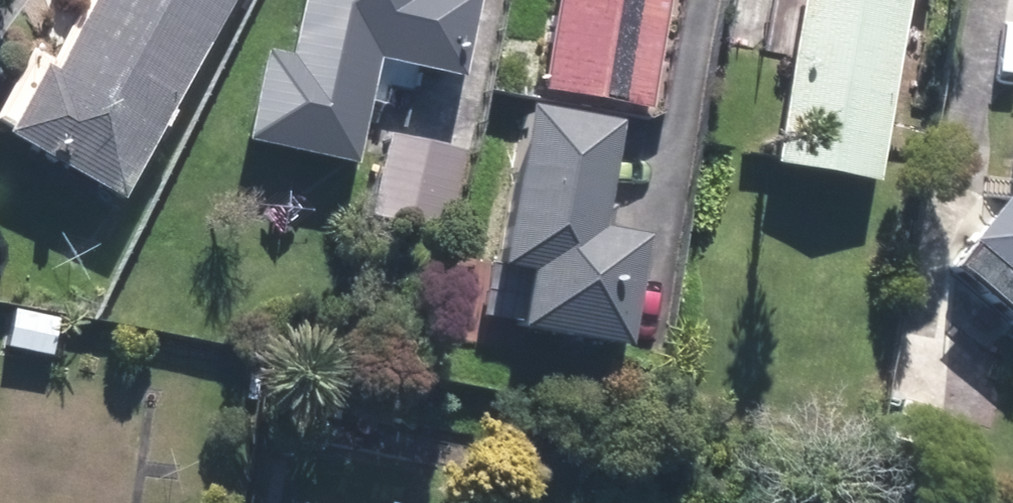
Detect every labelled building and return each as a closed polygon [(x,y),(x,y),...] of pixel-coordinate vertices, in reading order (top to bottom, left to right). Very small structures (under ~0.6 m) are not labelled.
[(241,0),(95,0),(61,62),(42,51),(1,121),(24,135),(19,142),(131,205),(246,3),(241,0)] [(366,170),(384,86),(414,93),(419,72),(470,84),(489,0),(313,0),(300,61),(277,57),(258,146),(366,170)] [(656,116),(678,0),(569,0),(551,97),(656,116)] [(782,55),(792,0),(745,0),(736,47),(782,55)] [(885,187),(919,0),(815,0),(784,169),(885,187)] [(990,340),(1011,316),(1012,318),(1012,84),(1003,82),(979,203),(938,250),(944,256),(923,279),(990,340)] [(378,222),(452,239),(472,156),(396,140),(378,222)] [(493,153),(470,258),(593,285),(608,213),(561,202),(568,170),(493,153)] [(13,349),(59,359),(67,322),(21,313),(13,349)]
